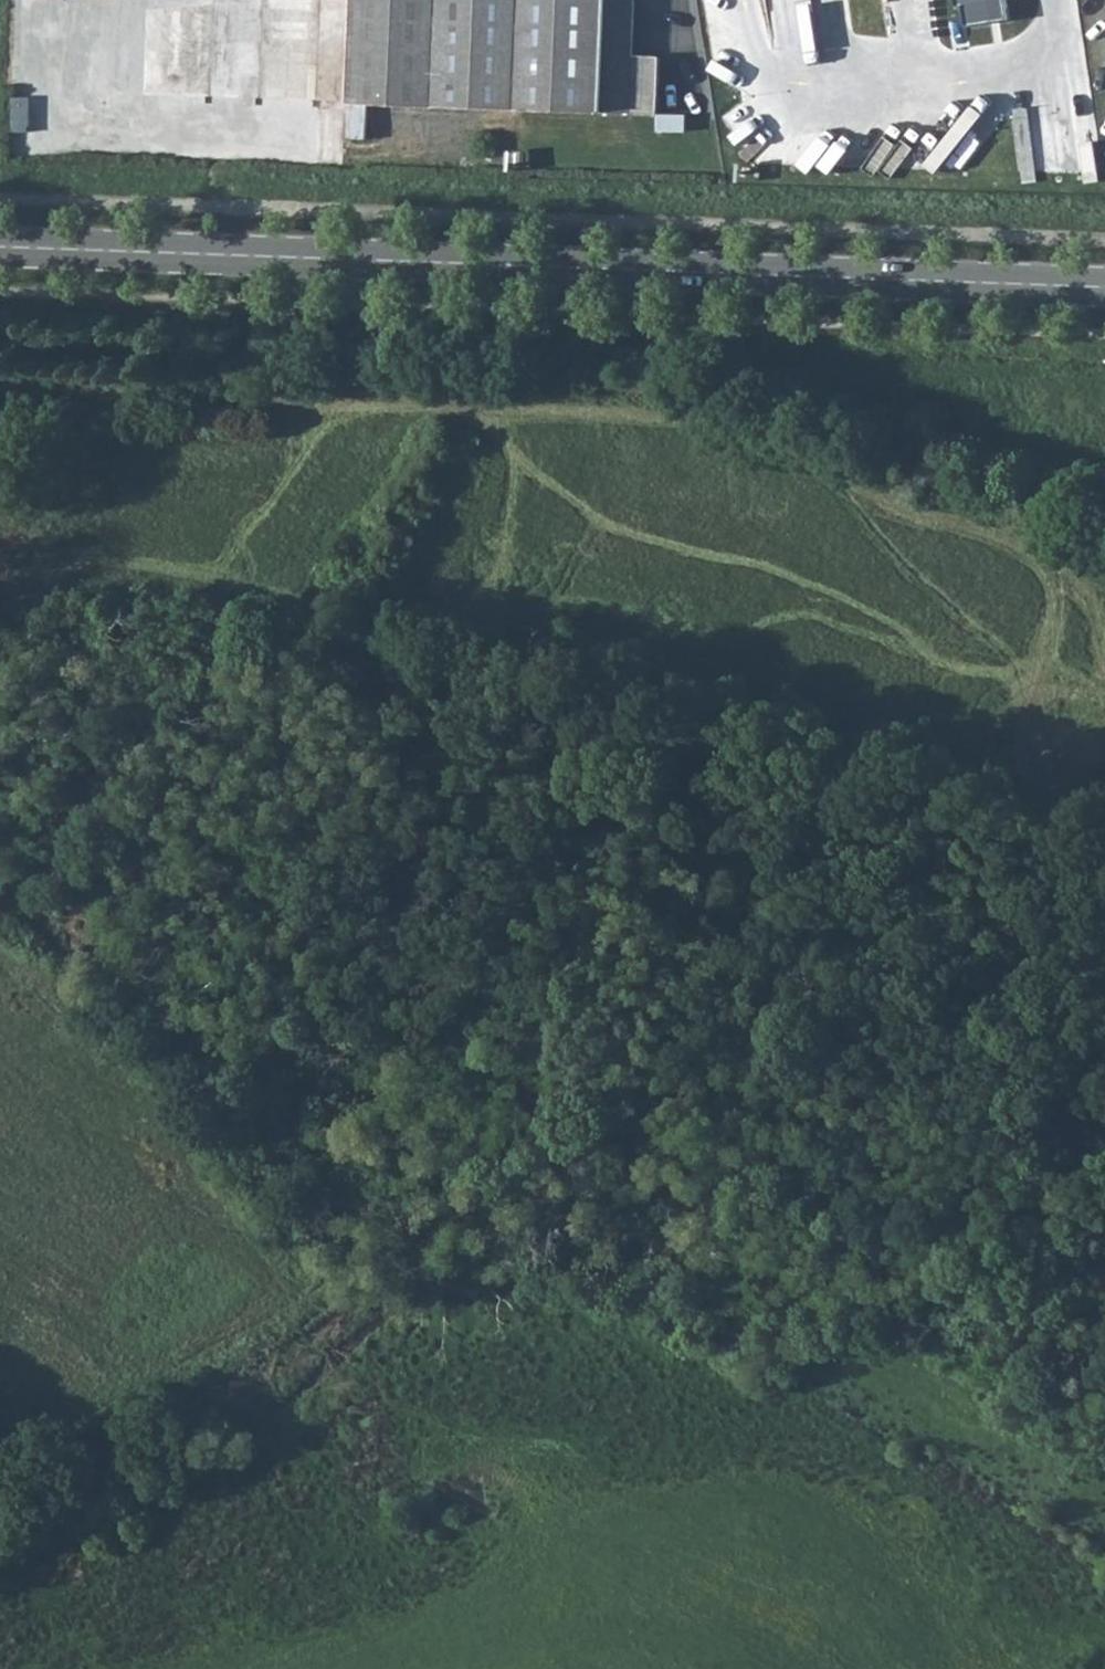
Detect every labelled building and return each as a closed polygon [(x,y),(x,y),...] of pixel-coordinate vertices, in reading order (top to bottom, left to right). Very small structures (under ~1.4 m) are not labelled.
[(358,105),(502,110),(661,115),(662,58),(636,57),(638,22),(638,0),(363,0),(358,105)] [(793,26),(803,92),(912,76),(902,10),(793,26)] [(94,117),(95,61),(49,59),(47,115),(94,117)] [(836,111),(834,169),(1002,175),(1004,117),(836,111)] [(688,115),(661,115),(660,131),(687,132),(688,115)]
